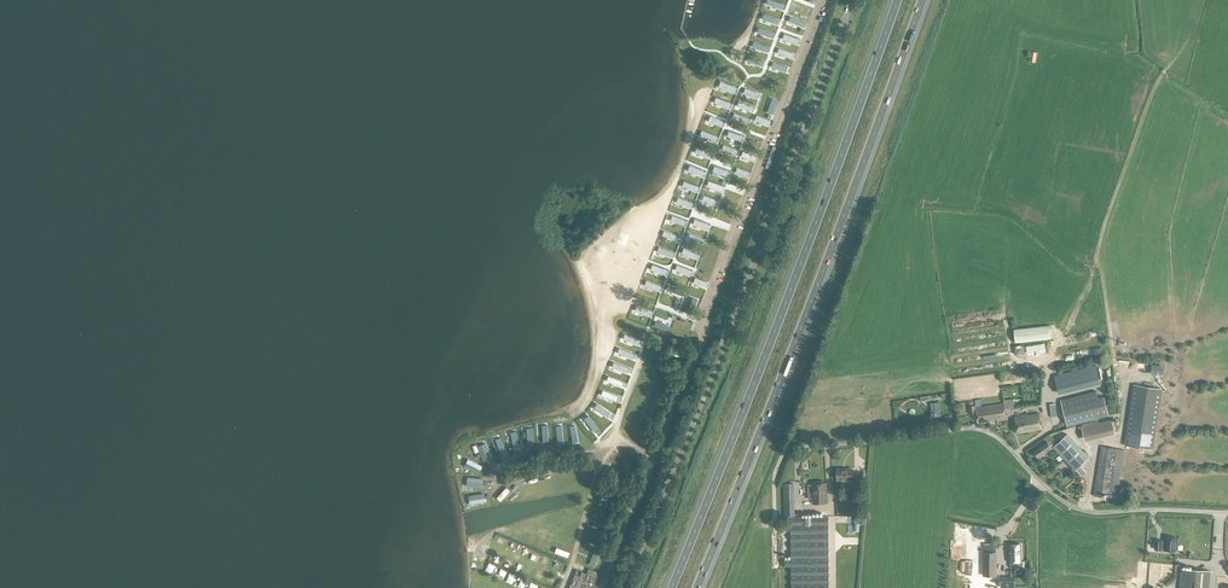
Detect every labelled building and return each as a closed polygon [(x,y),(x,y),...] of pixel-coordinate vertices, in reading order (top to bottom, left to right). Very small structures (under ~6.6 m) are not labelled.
[(767,4),(783,10),(785,5),(773,0),(768,0),(767,4)] [(808,21),(813,8),(792,0),(787,13),(808,21)] [(764,13),(762,18),(778,25),(780,19),(764,13)] [(790,16),(788,21),(804,27),(806,22),(790,16)] [(760,27),(757,32),(773,39),(775,33),(760,27)] [(784,35),(783,39),(798,45),(800,40),(784,35)] [(754,41),(752,46),(768,52),(770,47),(754,41)] [(779,49),(777,54),(793,59),(795,54),(779,49)] [(749,55),(747,61),(763,67),(765,62),(749,55)] [(774,61),(772,67),(786,72),(788,66),(774,61)] [(720,81),(718,87),(734,93),(736,88),(720,81)] [(744,87),(742,92),(758,99),(760,93),(744,87)] [(715,97),(713,102),(729,108),(731,103),(715,97)] [(778,99),(772,97),(767,112),(772,114),(778,99)] [(738,100),(736,105),(752,112),(754,106),(738,100)] [(734,112),(732,117),(748,124),(750,118),(734,112)] [(756,115),(754,121),(769,126),(771,121),(756,115)] [(709,116),(707,121),(723,127),(725,122),(709,116)] [(728,130),(726,136),(742,142),(744,136),(728,130)] [(702,131),(700,136),(715,142),(717,137),(702,131)] [(748,133),(743,150),(758,156),(764,139),(748,133)] [(722,144),(720,149),(736,156),(738,150),(722,144)] [(696,147),(694,153),(709,159),(711,154),(696,147)] [(743,151),(741,156),(754,161),(756,156),(743,151)] [(689,166),(687,171),(703,177),(705,172),(689,166)] [(714,166),(712,171),(727,177),(729,172),(714,166)] [(736,167),(734,172),(749,178),(751,173),(736,167)] [(708,180),(706,186),(723,192),(725,186),(708,180)] [(683,181),(681,186),(697,192),(699,187),(683,181)] [(727,190),(722,204),(737,209),(742,196),(727,190)] [(702,195),(700,200),(716,206),(718,201),(702,195)] [(677,197),(675,202),(691,208),(693,203),(677,197)] [(722,204),(717,217),(717,218),(731,224),(737,209),(722,204)] [(672,215),(670,220),(685,227),(688,221),(672,215)] [(695,219),(693,224),(708,230),(710,225),(695,219)] [(714,226),(707,243),(722,249),(728,231),(714,226)] [(664,230),(662,235),(677,242),(679,236),(664,230)] [(689,233),(687,238),(702,244),(704,239),(689,233)] [(707,243),(700,262),(714,268),(722,249),(707,243)] [(659,247),(657,252),(673,258),(675,253),(659,247)] [(683,248),(681,253),(697,259),(699,254),(683,248)] [(700,262),(694,277),(709,283),(714,268),(700,262)] [(652,264),(650,270),(665,276),(668,271),(652,264)] [(677,265),(675,270),(690,276),(692,271),(677,265)] [(694,277),(692,282),(706,288),(708,283),(694,277)] [(646,279),(644,284),(659,290),(661,285),(646,279)] [(669,285),(667,290),(682,296),(684,291),(669,285)] [(697,297),(692,296),(686,311),(691,313),(697,297)] [(637,305),(635,310),(650,316),(652,311),(637,305)] [(998,309),(985,313),(986,318),(999,314),(998,309)] [(1050,311),(1045,316),(1051,321),(1055,316),(1050,311)] [(656,322),(653,327),(669,333),(671,328),(656,322)] [(1011,333),(1012,341),(1042,337),(1041,329),(1036,330),(1036,333),(1025,334),(1025,331),(1011,333)] [(625,334),(623,339),(639,345),(641,340),(625,334)] [(619,347),(617,352),(633,359),(635,353),(619,347)] [(614,361),(612,366),(627,373),(629,367),(614,361)] [(1083,381),(1080,369),(1055,375),(1058,388),(1083,381)] [(608,375),(606,381),(622,387),(624,382),(608,375)] [(1152,449),(1162,389),(1134,385),(1125,445),(1152,449)] [(603,390),(601,396),(617,402),(619,397),(603,390)] [(1108,416),(1103,397),(1097,398),(1096,391),(1061,400),(1067,426),(1108,416)] [(981,399),(975,400),(976,407),(978,423),(1001,419),(1001,420),(1008,419),(1007,414),(1006,414),(1005,408),(1005,403),(982,406),(981,399)] [(598,403),(594,408),(608,418),(612,413),(598,403)] [(935,409),(931,410),(932,417),(936,416),(936,417),(941,416),(940,404),(934,405),(935,409)] [(1025,415),(1015,417),(1018,433),(1042,429),(1039,413),(1025,415)] [(584,420),(595,433),(599,429),(589,416),(584,420)] [(613,416),(610,422),(618,426),(620,419),(613,416)] [(1082,439),(1111,433),(1108,419),(1079,425),(1082,439)] [(625,423),(622,428),(628,431),(631,426),(625,423)] [(575,424),(570,425),(573,443),(579,442),(575,424)] [(516,431),(510,432),(514,449),(519,448),(516,431)] [(1067,434),(1055,445),(1053,447),(1054,447),(1075,471),(1076,470),(1080,465),(1089,457),(1067,434)] [(501,437),(496,439),(502,454),(508,452),(501,437)] [(1042,444),(1033,450),(1039,458),(1048,451),(1048,452),(1054,447),(1053,447),(1055,445),(1053,442),(1047,446),(1044,442),(1042,444)] [(1110,494),(1117,448),(1102,445),(1094,496),(1103,497),(1104,493),(1110,494)] [(491,458),(486,446),(479,449),(483,461),(491,458)] [(482,466),(471,460),(467,468),(478,474),(482,466)] [(1080,465),(1076,470),(1082,476),(1086,472),(1080,465)] [(852,480),(852,468),(837,468),(837,480),(852,480)] [(584,473),(567,488),(571,492),(588,477),(584,473)] [(1062,478),(1067,484),(1073,479),(1068,473),(1062,478)] [(483,479),(471,477),(470,486),(482,487),(483,479)] [(538,490),(542,494),(552,484),(547,480),(538,490)] [(793,491),(793,483),(784,483),(784,491),(793,491)] [(827,483),(811,483),(812,503),(828,502),(827,483)] [(496,497),(500,501),(510,491),(506,487),(496,497)] [(485,502),(484,493),(472,495),(473,504),(485,502)] [(579,504),(566,509),(583,518),(597,506),(579,504)] [(566,509),(548,514),(568,528),(583,518),(566,509)] [(791,517),(791,558),(791,566),(791,587),(829,587),(829,583),(828,516),(791,517)] [(488,533),(484,537),(497,548),(501,543),(488,533)] [(1156,540),(1155,549),(1161,550),(1161,549),(1165,549),(1165,550),(1175,551),(1176,537),(1166,536),(1166,542),(1162,542),(1162,540),(1156,540)] [(1021,561),(1021,544),(1009,545),(1009,561),(1011,561),(1011,567),(1016,567),(1016,561),(1021,561)] [(553,554),(555,548),(548,546),(546,552),(553,554)] [(600,553),(595,550),(589,564),(594,566),(600,553)] [(983,552),(983,575),(996,575),(996,552),(991,552),(984,552),(983,552)] [(541,559),(548,561),(550,555),(543,553),(541,559)] [(675,556),(671,566),(676,568),(680,558),(675,556)] [(556,559),(553,564),(559,567),(562,561),(556,559)] [(1133,560),(1132,580),(1144,581),(1145,560),(1133,560)] [(1166,561),(1152,561),(1153,582),(1166,582),(1166,561)] [(498,567),(495,573),(502,575),(504,570),(498,567)] [(1211,571),(1181,568),(1180,587),(1209,587),(1211,571)] [(576,569),(567,587),(578,587),(581,587),(582,587),(584,584),(585,584),(590,575),(576,569)] [(541,581),(544,574),(539,571),(535,579),(541,581)] [(551,585),(553,579),(547,576),(545,582),(551,585)] [(1015,587),(1014,577),(1001,578),(1001,587),(1015,587)]
